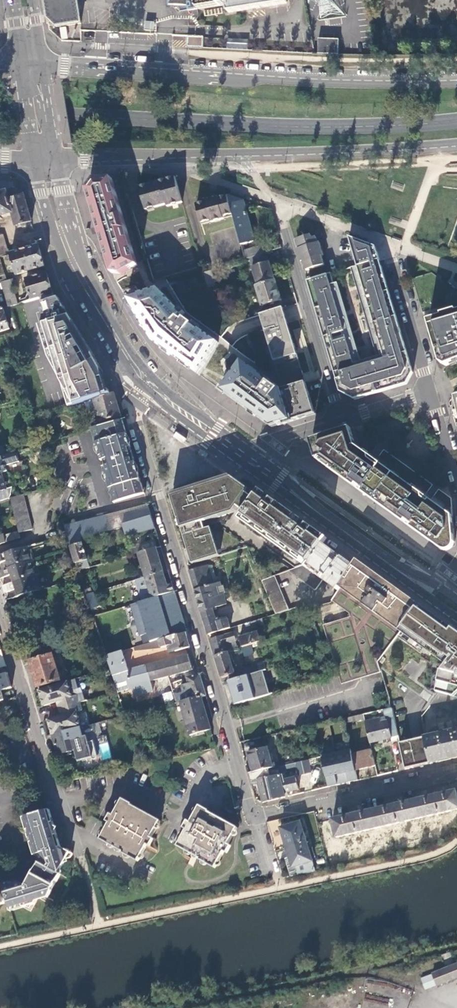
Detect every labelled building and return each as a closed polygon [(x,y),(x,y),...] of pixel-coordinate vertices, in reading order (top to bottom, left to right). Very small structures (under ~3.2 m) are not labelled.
[(46,18),(55,26),(79,22),(76,0),(43,0),(46,18)] [(212,0),(172,0),(172,5),(183,5),(183,4),(190,4),(190,9),(213,7),(212,0)] [(213,7),(230,4),(231,13),(289,3),(289,0),(212,0),(213,7)] [(205,9),(206,16),(225,13),(224,6),(205,9)] [(187,48),(203,48),(204,36),(188,36),(187,48)] [(340,39),(319,38),(319,53),(339,54),(340,39)] [(229,39),(229,50),(250,51),(251,40),(229,39)] [(182,202),(175,177),(162,180),(160,181),(139,187),(146,210),(167,204),(168,207),(182,202)] [(99,231),(112,274),(123,275),(138,266),(138,264),(115,186),(112,179),(94,180),(87,190),(99,231)] [(2,219),(2,218),(12,214),(16,226),(32,222),(27,206),(26,201),(24,195),(15,190),(0,194),(0,219),(2,219)] [(230,200),(229,195),(218,198),(217,196),(205,200),(205,202),(200,204),(197,204),(202,223),(211,220),(211,222),(224,219),(223,217),(233,214),(229,200),(230,200)] [(243,200),(229,195),(230,200),(229,200),(233,214),(234,217),(242,247),(246,246),(246,243),(254,240),(243,200)] [(9,254),(3,233),(0,234),(0,257),(9,254)] [(324,264),(322,256),(323,255),(319,242),(318,242),(316,236),(312,237),(311,235),(297,239),(299,248),(297,249),(301,262),(304,261),(306,270),(324,264)] [(349,236),(357,266),(387,361),(408,355),(376,245),(349,236)] [(41,254),(38,245),(10,254),(11,254),(7,256),(8,259),(11,257),(17,274),(44,266),(41,254)] [(262,245),(243,251),(245,259),(249,258),(265,253),(262,245)] [(258,285),(275,280),(266,252),(265,253),(249,258),(258,285)] [(210,271),(203,273),(210,296),(217,294),(210,271)] [(48,279),(46,273),(25,279),(30,296),(26,297),(25,299),(26,302),(40,298),(52,294),(48,279)] [(329,274),(308,281),(337,377),(358,370),(329,274)] [(12,279),(6,281),(1,282),(8,305),(9,307),(17,305),(11,286),(14,285),(12,279)] [(258,285),(256,286),(263,306),(281,300),(275,280),(258,285)] [(186,319),(184,322),(180,319),(182,317),(184,316),(159,289),(131,298),(134,304),(131,306),(151,337),(154,343),(199,375),(219,343),(186,319)] [(60,380),(68,408),(85,402),(109,395),(105,381),(102,371),(92,354),(67,312),(58,298),(54,299),(53,297),(52,294),(40,298),(41,301),(47,322),(38,325),(47,356),(60,380)] [(211,301),(219,328),(234,323),(232,316),(221,319),(218,310),(220,309),(217,299),(211,301)] [(8,305),(0,308),(0,331),(9,329),(6,319),(8,318),(6,311),(10,310),(9,307),(8,305)] [(283,307),(260,315),(263,323),(265,330),(266,334),(280,378),(281,380),(284,380),(303,374),(296,351),(288,323),(285,315),(283,307)] [(426,322),(438,363),(444,368),(456,363),(456,312),(453,313),(426,322)] [(358,370),(337,377),(341,391),(356,399),(409,382),(413,373),(408,355),(387,361),(358,370)] [(268,380),(243,361),(221,391),(272,427),(315,414),(305,382),(283,389),(282,390),(278,387),(277,388),(274,386),(267,381),(268,380)] [(305,382),(303,374),(284,380),(281,380),(280,378),(283,389),(305,382)] [(109,395),(85,402),(88,411),(92,413),(97,411),(101,423),(121,417),(118,407),(114,393),(109,395)] [(132,452),(122,420),(92,430),(100,457),(113,454),(114,457),(104,460),(106,467),(116,464),(117,468),(105,472),(111,492),(141,482),(134,461),(134,458),(131,459),(129,453),(132,452)] [(316,460),(321,459),(336,470),(334,473),(359,491),(391,514),(441,550),(454,542),(451,508),(442,509),(359,449),(353,428),(310,441),(316,460)] [(9,454),(0,457),(0,469),(12,465),(9,454)] [(103,468),(105,472),(117,468),(116,464),(106,467),(103,468)] [(232,478),(172,496),(179,520),(182,519),(185,528),(181,529),(187,548),(191,547),(196,562),(192,563),(192,564),(220,556),(211,527),(205,529),(202,520),(213,516),(214,519),(234,512),(238,507),(245,513),(242,518),(254,527),(256,525),(261,529),(260,531),(268,537),(269,535),(273,538),(271,540),(289,553),(291,551),(297,555),(295,557),(303,563),(305,561),(310,564),(324,544),(327,539),(314,530),(266,495),(261,491),(255,500),(248,494),(250,491),(232,478)] [(114,503),(144,494),(141,482),(111,492),(114,503)] [(23,495),(12,498),(10,499),(18,531),(18,532),(31,529),(23,495)] [(147,504),(65,526),(66,532),(79,571),(89,567),(82,543),(81,539),(123,527),(126,537),(155,529),(153,523),(147,504)] [(66,532),(65,526),(64,523),(58,524),(61,533),(66,532)] [(18,532),(18,531),(3,535),(5,542),(20,538),(18,532)] [(152,541),(129,547),(132,555),(138,553),(154,548),(152,541)] [(354,566),(324,544),(310,564),(289,571),(315,590),(323,580),(338,590),(354,566)] [(0,554),(0,563),(8,560),(10,567),(32,560),(28,546),(0,554)] [(163,572),(156,548),(154,548),(138,553),(143,571),(141,572),(143,578),(163,572)] [(36,574),(32,560),(10,567),(0,570),(0,578),(11,575),(13,581),(36,574)] [(371,570),(357,561),(354,566),(338,590),(330,603),(348,614),(349,618),(323,626),(337,671),(376,657),(363,622),(364,620),(361,611),(384,580),(371,570)] [(207,566),(189,571),(191,577),(195,590),(213,585),(207,566)] [(167,586),(163,572),(143,578),(149,599),(174,591),(172,584),(167,586)] [(16,589),(18,596),(41,589),(36,574),(13,581),(1,585),(3,588),(4,593),(16,589)] [(274,576),(261,580),(275,615),(289,610),(274,576)] [(399,591),(384,580),(361,611),(364,620),(363,622),(376,657),(378,663),(400,632),(420,606),(399,591)] [(222,587),(221,582),(213,585),(195,590),(197,596),(208,634),(218,631),(218,632),(230,628),(222,605),(226,604),(223,594),(226,594),(224,586),(222,587)] [(86,595),(89,603),(94,602),(92,593),(86,595)] [(420,606),(400,632),(447,666),(443,672),(440,671),(436,692),(439,693),(454,696),(456,693),(456,632),(456,631),(420,606)] [(158,640),(180,634),(174,615),(152,622),(157,637),(155,637),(156,640),(158,639),(158,640)] [(190,647),(186,632),(180,634),(158,640),(134,648),(135,650),(161,648),(169,646),(170,652),(175,650),(175,651),(190,647)] [(251,645),(260,642),(257,632),(240,638),(243,647),(251,645)] [(233,633),(209,640),(211,643),(215,656),(238,649),(233,633)] [(251,645),(243,647),(245,656),(254,654),(251,645)] [(238,649),(215,656),(217,665),(221,678),(235,674),(230,656),(239,653),(238,649)] [(30,661),(42,658),(39,651),(23,656),(25,663),(31,664),(30,661)] [(106,656),(115,684),(126,681),(128,687),(150,681),(193,669),(188,655),(128,670),(122,651),(106,656)] [(38,687),(60,680),(52,655),(42,658),(30,661),(31,664),(38,687)] [(378,663),(376,657),(337,671),(339,677),(341,685),(380,672),(378,663)] [(263,662),(256,664),(259,672),(263,671),(266,670),(263,662)] [(242,677),(259,672),(256,664),(240,669),(242,677)] [(234,704),(270,694),(263,671),(259,672),(242,677),(228,681),(234,704)] [(0,675),(0,691),(12,687),(10,681),(7,673),(0,675)] [(201,680),(199,674),(188,677),(189,684),(182,686),(183,692),(178,694),(180,702),(201,696),(205,695),(201,680)] [(75,678),(67,681),(72,696),(78,694),(80,702),(86,700),(82,690),(79,691),(75,678)] [(64,707),(80,702),(78,694),(72,696),(67,681),(39,690),(43,704),(62,699),(64,707)] [(115,684),(117,690),(128,687),(126,681),(115,684)] [(153,692),(150,681),(128,687),(129,690),(133,689),(135,696),(153,692)] [(172,691),(162,693),(164,701),(173,699),(172,691)] [(454,696),(439,693),(430,705),(456,712),(456,697),(454,696)] [(201,696),(180,702),(189,734),(210,729),(201,696)] [(73,730),(81,728),(77,711),(82,709),(80,702),(64,707),(66,713),(48,719),(53,735),(73,730)] [(397,736),(391,710),(389,709),(383,710),(385,718),(364,723),(369,744),(397,736)] [(363,719),(362,715),(343,719),(344,720),(344,723),(363,719)] [(88,736),(101,732),(99,723),(81,728),(73,730),(76,739),(87,735),(88,736)] [(92,741),(89,742),(88,736),(87,735),(76,739),(73,730),(53,735),(59,755),(75,750),(78,761),(91,757),(91,758),(92,759),(93,759),(94,759),(95,759),(96,758),(97,756),(92,741)] [(424,738),(430,763),(450,759),(456,757),(456,730),(424,738)] [(424,738),(399,743),(405,769),(419,766),(430,763),(424,738)] [(248,753),(253,772),(268,769),(276,767),(276,763),(272,764),(267,748),(248,753)] [(350,749),(321,756),(321,757),(329,787),(336,785),(350,782),(357,780),(355,771),(351,754),(350,749)] [(371,750),(351,754),(355,771),(374,766),(371,750)] [(121,769),(134,766),(132,760),(120,763),(121,769)] [(308,760),(279,766),(281,772),(296,768),(298,775),(310,772),(308,760)] [(253,772),(248,773),(251,784),(257,783),(263,802),(275,799),(269,778),(270,778),(268,769),(253,772)] [(275,799),(288,796),(287,792),(298,790),(295,779),(284,781),(282,775),(270,778),(269,778),(275,799)] [(73,780),(64,782),(66,790),(74,788),(73,780)] [(331,820),(336,837),(456,809),(456,797),(456,791),(436,795),(395,805),(353,815),(331,820)] [(139,860),(160,821),(121,800),(111,819),(108,825),(106,828),(101,838),(139,860)] [(215,867),(237,829),(228,824),(199,808),(177,846),(196,857),(199,858),(215,867)] [(15,881),(2,884),(11,912),(35,904),(36,901),(49,898),(61,875),(59,874),(67,859),(71,858),(73,853),(63,848),(61,846),(49,809),(23,817),(34,855),(38,854),(39,859),(37,863),(36,863),(24,885),(19,883),(16,883),(15,881)] [(280,828),(286,847),(306,841),(300,822),(280,828)] [(306,841),(286,847),(289,858),(286,859),(290,876),(315,871),(306,841)] [(426,990),(437,986),(437,987),(456,979),(456,964),(432,974),(433,976),(422,980),(423,980),(422,980),(426,990)]
